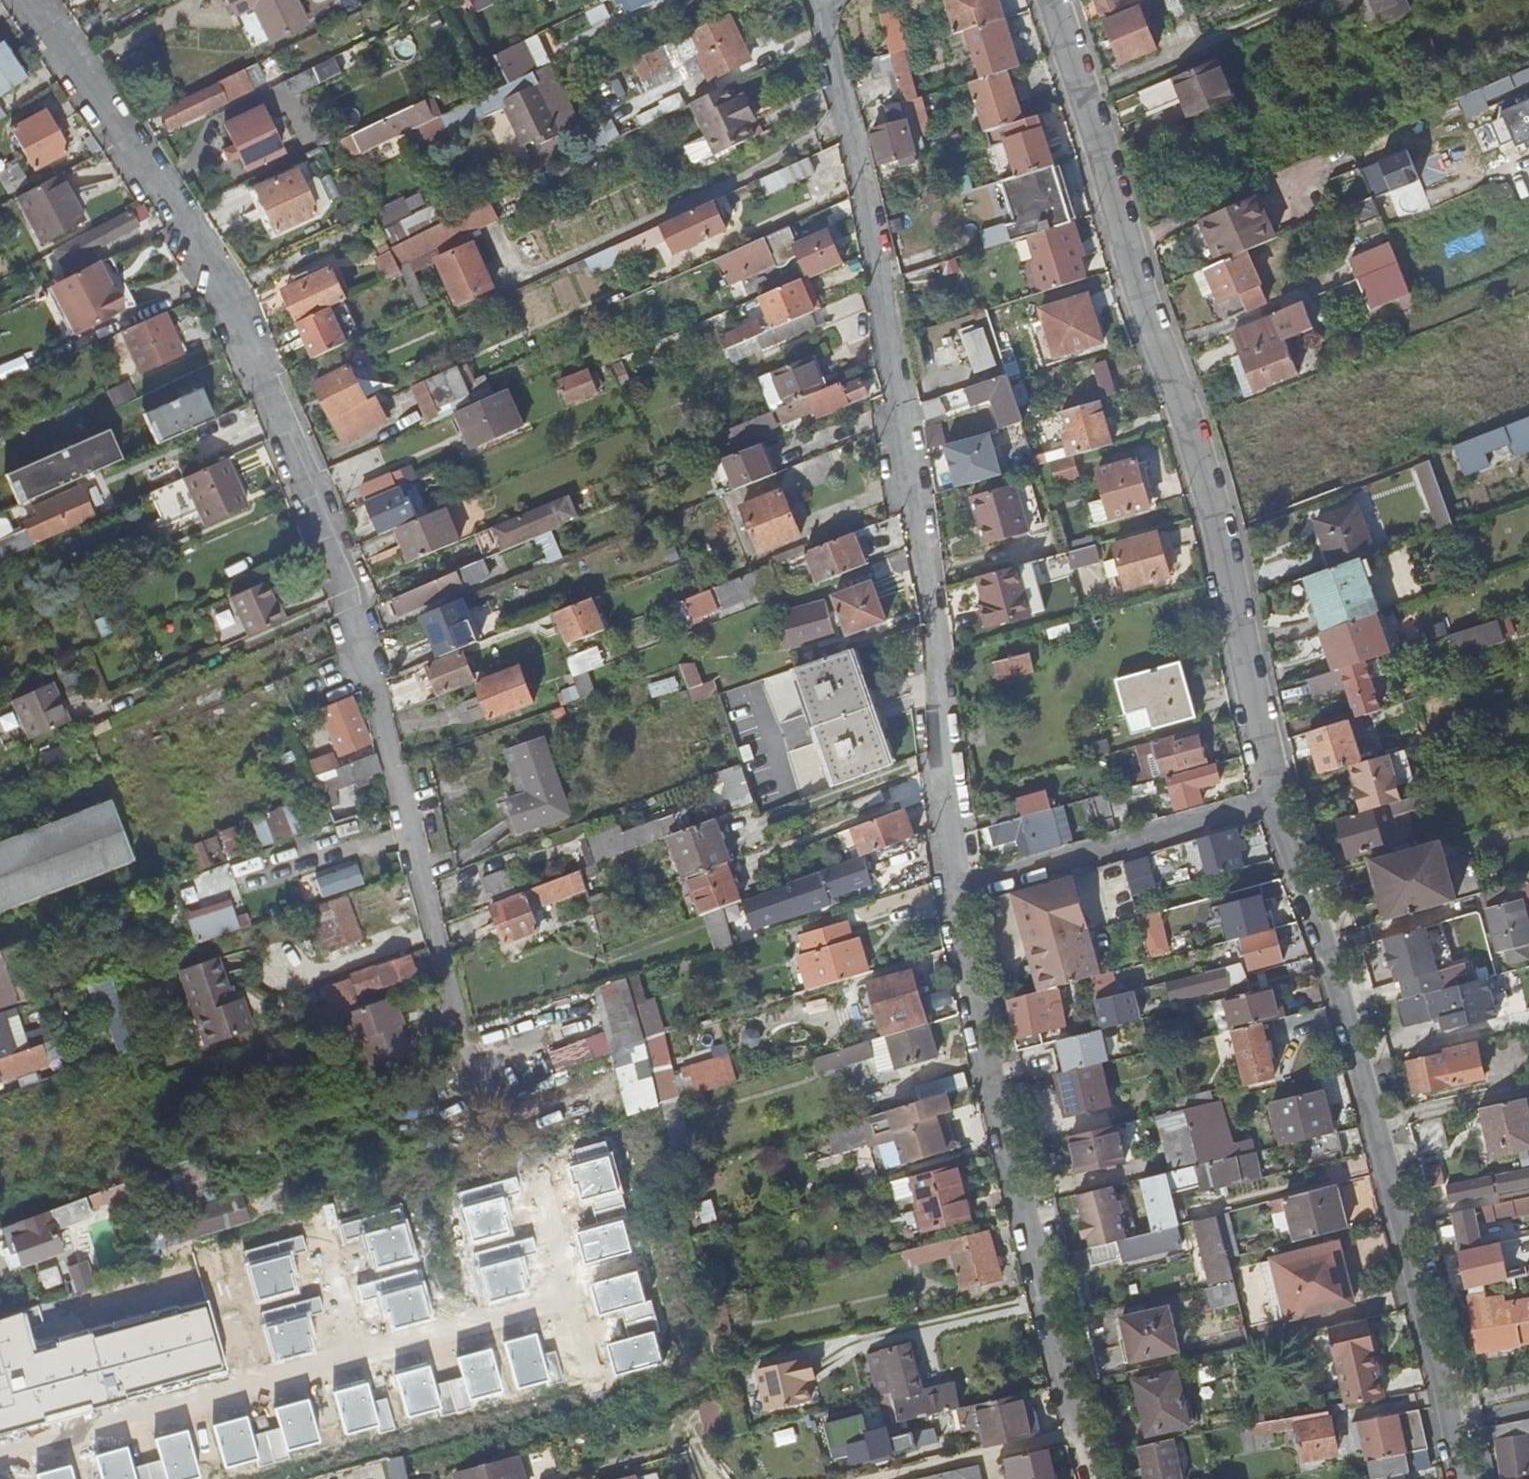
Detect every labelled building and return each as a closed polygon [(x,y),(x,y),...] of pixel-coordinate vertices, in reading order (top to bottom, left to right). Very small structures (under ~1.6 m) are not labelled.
[(246,36),(262,28),(299,10),(294,0),(228,0),(246,36)] [(618,6),(623,3),(627,12),(653,0),(615,0),(618,6)] [(1002,18),(996,0),(948,0),(944,1),(954,33),(965,29),(1002,18)] [(1102,16),(1121,8),(1117,0),(1095,0),(1102,16)] [(1409,11),(1405,0),(1336,0),(1351,35),(1409,11)] [(1157,48),(1137,3),(1129,7),(1131,11),(1105,23),(1123,63),(1157,48)] [(603,6),(587,14),(592,26),(609,18),(603,6)] [(879,21),(892,17),(889,6),(876,10),(879,21)] [(262,28),(246,36),(253,50),(270,42),(306,24),(299,10),(262,28)] [(897,34),(901,33),(897,16),(892,17),(897,34)] [(729,17),(674,44),(682,62),(702,53),(713,77),(749,60),(729,17)] [(888,52),(901,49),(909,46),(905,31),(901,33),(897,34),(892,17),(879,21),(887,50),(888,52)] [(981,78),(1005,71),(1018,67),(1002,18),(965,29),(981,78)] [(0,43),(0,96),(27,79),(2,41),(0,43)] [(499,66),(509,83),(533,72),(536,70),(523,41),(495,55),(499,66)] [(893,71),(903,68),(906,68),(901,49),(888,52),(893,70),(893,71)] [(658,50),(633,62),(642,79),(666,68),(658,50)] [(875,75),(893,70),(888,52),(887,50),(870,55),(875,75)] [(333,59),(288,80),(295,95),(340,73),(333,59)] [(1193,115),(1233,99),(1216,59),(1176,76),(1193,115)] [(533,72),(546,101),(563,93),(549,64),(536,70),(533,72)] [(912,98),(917,97),(909,67),(906,68),(903,68),(912,98)] [(901,101),(912,98),(903,68),(893,71),(901,101)] [(1528,82),(1528,69),(1457,98),(1461,109),(1528,82)] [(242,70),(159,110),(169,129),(251,89),(242,70)] [(1001,127),(1021,121),(1005,71),(981,78),(968,82),(974,101),(964,104),(967,113),(977,109),(984,132),(986,131),(1001,127)] [(510,85),(405,134),(419,163),(456,146),(451,136),(473,125),(505,110),(510,120),(563,95),(563,93),(546,101),(533,72),(509,83),(510,85)] [(1147,116),(1183,100),(1190,116),(1193,115),(1176,76),(1138,92),(1147,116)] [(729,87),(691,106),(707,139),(715,157),(716,158),(754,140),(747,126),(751,124),(740,99),(736,101),(729,87)] [(578,125),(563,95),(510,120),(524,149),(543,140),(546,145),(573,133),(578,125)] [(1523,105),(1520,96),(1497,106),(1515,148),(1528,143),(1528,103),(1523,105)] [(746,97),(740,99),(751,124),(756,123),(746,97)] [(909,129),(927,124),(917,97),(912,98),(901,101),(909,129)] [(913,152),(899,103),(880,108),(884,124),(869,127),(879,162),(913,152)] [(414,106),(340,141),(349,158),(394,137),(393,133),(421,120),(414,106)] [(281,153),(260,108),(244,115),(248,123),(227,133),(245,170),(281,153)] [(12,129),(34,169),(67,151),(44,110),(12,129)] [(510,120),(505,110),(473,125),(478,135),(495,171),(527,156),(524,149),(510,120)] [(1001,127),(986,131),(991,147),(1006,143),(1017,176),(1053,165),(1048,148),(1052,147),(1043,115),(1021,121),(1001,127)] [(915,152),(935,146),(927,124),(909,129),(915,152)] [(613,143),(606,128),(591,135),(598,150),(613,143)] [(588,155),(598,150),(591,135),(584,145),(588,155)] [(715,157),(707,139),(691,146),(690,143),(683,146),(682,151),(684,154),(687,153),(692,164),(696,166),(715,157)] [(1363,166),(1376,196),(1423,177),(1410,146),(1363,166)] [(810,159),(761,181),(768,194),(817,173),(810,159)] [(1481,190),(1505,181),(1496,161),(1473,170),(1481,190)] [(1069,222),(1053,165),(1017,176),(1010,178),(1022,221),(1020,221),(1021,222),(1013,225),(1014,226),(1005,230),(1004,226),(989,231),(994,246),(1024,236),(1069,222)] [(260,201),(301,182),(295,170),(254,189),(260,201)] [(57,176),(15,198),(40,243),(81,221),(57,176)] [(1490,212),(1514,203),(1505,181),(1481,190),(1490,212)] [(315,214),(301,182),(260,201),(275,232),(315,214)] [(928,203),(944,198),(939,182),(924,187),(928,203)] [(393,237),(438,216),(425,188),(380,208),(393,237)] [(719,200),(715,202),(720,213),(724,212),(719,200)] [(1241,254),(1271,240),(1253,200),(1198,224),(1216,265),(1241,254)] [(715,202),(613,249),(618,260),(658,242),(659,244),(668,240),(675,254),(728,230),(723,220),(727,217),(724,212),(720,213),(715,202)] [(499,221),(490,203),(390,252),(399,269),(402,275),(421,311),(430,306),(409,264),(435,252),(443,269),(461,305),(494,288),(474,247),(472,247),(467,237),(499,221)] [(128,212),(52,252),(66,279),(48,288),(72,334),(118,309),(119,305),(119,300),(118,296),(115,292),(111,289),(108,288),(104,288),(100,281),(103,279),(94,263),(88,251),(136,226),(128,212)] [(1078,246),(1071,222),(1069,222),(1024,236),(1032,259),(1029,266),(1036,289),(1042,293),(1082,280),(1076,258),(1073,247),(1078,246)] [(780,231),(716,260),(728,286),(739,280),(735,272),(744,268),(747,276),(777,263),(777,262),(799,252),(809,275),(811,278),(843,264),(837,250),(835,252),(825,229),(795,242),(789,227),(780,231)] [(832,227),(825,229),(835,252),(837,250),(841,249),(832,227)] [(1356,278),(1396,261),(1389,244),(1349,261),(1356,278)] [(1081,257),(1078,246),(1073,247),(1076,258),(1081,257)] [(618,260),(613,249),(591,259),(597,272),(619,262),(618,260)] [(1245,310),(1262,302),(1241,254),(1216,265),(1202,271),(1217,302),(1238,293),(1245,310)] [(1370,310),(1398,297),(1409,292),(1396,261),(1357,280),(1370,310)] [(284,292),(298,323),(329,308),(346,300),(331,269),(284,292)] [(822,310),(806,276),(800,280),(815,314),(822,310)] [(723,338),(730,351),(766,335),(776,331),(815,314),(800,280),(761,297),(770,318),(761,322),(723,338)] [(1410,309),(1416,307),(1409,292),(1398,297),(1403,307),(1408,305),(1410,309)] [(1092,312),(1087,295),(1039,310),(1054,358),(1101,344),(1100,341),(1098,342),(1089,313),(1092,312)] [(1264,388),(1296,374),(1291,359),(1290,360),(1282,341),(1312,328),(1301,301),(1274,312),(1272,317),(1232,334),(1241,355),(1248,372),(1244,373),(1246,377),(1241,379),(1248,395),(1262,390),(1264,388)] [(345,344),(329,308),(298,323),(315,358),(345,344)] [(174,335),(163,312),(142,322),(121,331),(140,372),(182,353),(181,352),(186,349),(178,333),(174,335)] [(806,360),(820,392),(840,383),(856,377),(842,345),(806,360)] [(1241,379),(1246,377),(1244,373),(1248,372),(1241,355),(1233,359),(1241,379)] [(1103,398),(1115,395),(1111,382),(1109,373),(1105,361),(1093,365),(1103,398)] [(316,384),(347,446),(389,426),(376,398),(368,401),(350,367),(316,384)] [(439,411),(491,388),(486,378),(467,387),(459,369),(427,384),(439,411)] [(592,373),(561,382),(569,409),(600,399),(592,373)] [(1001,426),(1021,420),(1010,383),(1006,374),(921,401),(926,417),(991,396),(1001,426)] [(820,392),(753,420),(757,432),(810,409),(813,416),(847,401),(849,405),(867,397),(860,380),(842,387),(840,383),(820,392)] [(128,381),(106,392),(115,412),(137,401),(128,381)] [(509,393),(460,414),(467,429),(472,427),(475,434),(480,446),(524,425),(509,393)] [(212,420),(201,397),(146,421),(155,445),(212,420)] [(1058,459),(1109,444),(1098,403),(1062,413),(1066,429),(1050,433),(1058,459)] [(757,432),(753,420),(744,424),(748,436),(757,432)] [(944,422),(927,425),(930,446),(947,443),(944,422)] [(470,436),(475,434),(472,427),(467,429),(470,436)] [(120,459),(108,433),(6,478),(21,507),(120,459)] [(1478,439),(1453,448),(1463,474),(1487,465),(1478,439)] [(725,460),(765,443),(765,442),(724,459),(725,460)] [(737,490),(773,475),(768,461),(772,460),(765,443),(725,460),(737,490)] [(853,452),(782,481),(783,485),(789,483),(793,493),(859,466),(853,452)] [(1056,483),(1077,478),(1071,457),(1051,463),(1056,483)] [(733,492),(737,490),(725,460),(724,459),(720,460),(720,462),(733,492)] [(768,461),(773,475),(778,473),(772,460),(768,461)] [(950,473),(954,488),(972,483),(1002,475),(1000,469),(997,460),(950,473)] [(1149,508),(1136,460),(1097,470),(1110,518),(1149,508)] [(1432,514),(1446,509),(1429,461),(1415,466),(1432,514)] [(145,476),(153,493),(183,479),(184,478),(176,462),(145,476)] [(184,478),(183,479),(205,526),(247,506),(239,487),(235,489),(222,462),(184,478)] [(1000,469),(1002,475),(1018,470),(1017,464),(1000,469)] [(401,487),(413,481),(407,467),(363,486),(369,500),(401,487)] [(98,512),(116,504),(106,480),(87,488),(98,512)] [(1027,532),(1014,484),(970,496),(977,525),(981,524),(986,543),(1027,532)] [(397,488),(369,500),(383,534),(398,528),(419,520),(412,503),(409,504),(401,487),(397,488)] [(95,519),(81,489),(37,510),(43,524),(16,536),(18,539),(1,547),(0,547),(0,563),(95,519)] [(802,537),(783,490),(742,507),(748,521),(751,530),(760,553),(802,537)] [(566,498),(474,536),(482,555),(505,546),(507,550),(552,532),(562,528),(560,522),(574,516),(566,498)] [(1332,567),(1361,557),(1373,553),(1356,506),(1315,521),(1332,567)] [(419,520),(398,528),(412,562),(459,542),(445,509),(419,520)] [(751,530),(748,521),(742,523),(745,533),(751,530)] [(981,524),(977,525),(983,544),(986,543),(981,524)] [(1126,588),(1168,576),(1168,573),(1157,535),(1156,533),(1113,546),(1117,560),(1109,562),(1113,577),(1122,574),(1126,588)] [(1171,572),(1170,560),(1166,546),(1160,534),(1157,535),(1168,573),(1171,572)] [(854,535),(807,553),(820,584),(866,565),(854,535)] [(1069,568),(1098,560),(1093,544),(1073,550),(1064,552),(1069,568)] [(1323,631),(1375,613),(1379,611),(1361,557),(1332,567),(1304,577),(1323,631)] [(457,572),(393,598),(399,616),(465,588),(461,580),(465,578),(468,586),(490,578),(483,560),(456,571),(457,572)] [(739,579),(771,567),(769,561),(737,574),(739,579)] [(986,625),(1028,614),(1019,583),(1034,579),(1029,562),(977,577),(985,603),(980,604),(986,625)] [(1109,578),(1113,577),(1109,562),(1104,563),(1109,578)] [(771,567),(739,579),(745,595),(777,582),(774,573),(779,571),(777,565),(771,567)] [(1028,614),(1042,610),(1034,579),(1019,583),(1028,614)] [(835,597),(839,610),(877,597),(873,584),(835,597)] [(220,603),(229,623),(263,607),(254,587),(220,603)] [(692,619),(722,608),(715,587),(684,598),(692,619)] [(877,597),(839,610),(848,635),(886,622),(877,597)] [(591,598),(556,612),(570,645),(606,632),(591,598)] [(462,600),(424,615),(441,656),(479,641),(462,600)] [(263,607),(229,623),(236,640),(270,625),(263,607)] [(799,611),(801,623),(816,618),(812,607),(799,611)] [(1335,670),(1381,656),(1389,653),(1375,613),(1323,631),(1321,632),(1335,670)] [(816,618),(801,623),(807,643),(835,634),(830,615),(817,620),(816,618)] [(1473,649),(1503,639),(1497,620),(1448,635),(1452,648),(1471,642),(1473,649)] [(270,625),(236,640),(238,642),(271,626),(270,625)] [(501,634),(504,641),(513,637),(510,630),(501,634)] [(504,641),(501,634),(472,645),(474,652),(504,641)] [(577,674),(608,663),(601,643),(570,655),(577,674)] [(815,728),(872,708),(868,695),(852,649),(794,669),(811,716),(815,728)] [(999,679),(1038,669),(1033,650),(994,659),(999,679)] [(464,652),(428,665),(440,694),(475,681),(464,652)] [(1358,716),(1381,709),(1372,678),(1386,673),(1381,656),(1335,670),(1312,677),(1317,695),(1349,685),(1358,716)] [(706,693),(699,660),(686,663),(694,696),(706,693)] [(1155,728),(1196,717),(1181,662),(1117,680),(1126,714),(1128,713),(1133,733),(1155,727),(1155,728)] [(519,665),(478,681),(493,719),(534,703),(519,665)] [(10,722),(46,705),(46,704),(49,702),(42,687),(2,704),(10,722)] [(368,746),(349,699),(321,711),(327,726),(322,729),(324,734),(330,731),(331,735),(341,758),(365,747),(368,746)] [(46,705),(10,722),(20,743),(56,727),(46,705)] [(872,708),(815,728),(820,742),(835,786),(893,766),(877,721),(872,708)] [(1323,772),(1363,761),(1352,730),(1387,719),(1384,708),(1381,709),(1358,716),(1309,731),(1323,772)] [(1168,776),(1207,765),(1197,729),(1153,741),(1136,745),(1144,773),(1129,777),(1131,786),(1155,779),(1163,777),(1168,776)] [(570,816),(542,738),(514,748),(530,795),(507,803),(518,835),(570,816)] [(1108,751),(1105,740),(1090,745),(1092,755),(1108,751)] [(1385,756),(1393,782),(1411,778),(1403,751),(1385,756)] [(337,770),(315,779),(334,825),(361,814),(359,809),(354,811),(350,798),(338,802),(334,791),(345,788),(381,774),(374,755),(370,757),(337,770)] [(1393,782),(1385,756),(1353,765),(1361,792),(1353,794),(1359,814),(1370,811),(1382,807),(1398,802),(1393,782)] [(1177,808),(1203,801),(1199,786),(1219,780),(1214,763),(1207,765),(1168,776),(1177,808)] [(742,764),(706,778),(710,787),(720,783),(724,791),(717,794),(720,801),(727,798),(731,811),(755,802),(742,764)] [(1114,817),(1130,813),(1126,799),(1158,790),(1155,779),(1131,786),(1107,792),(1114,817)] [(350,798),(345,788),(334,791),(338,802),(350,798)] [(1398,802),(1382,807),(1384,813),(1389,811),(1390,815),(1414,809),(1411,799),(1398,802)] [(993,824),(1023,816),(1019,801),(989,809),(993,824)] [(0,845),(0,911),(129,863),(106,804),(0,845)] [(295,804),(256,813),(262,842),(302,833),(295,804)] [(1025,855),(1059,845),(1048,809),(1023,816),(993,824),(991,824),(996,842),(1020,835),(1025,855)] [(905,810),(855,829),(864,855),(915,837),(905,810)] [(1359,814),(1336,820),(1347,858),(1380,849),(1370,811),(1359,814)] [(666,837),(699,824),(694,812),(676,819),(675,815),(624,835),(620,826),(587,840),(597,865),(666,837)] [(361,814),(334,825),(334,827),(362,816),(361,814)] [(699,824),(666,837),(680,878),(686,876),(724,863),(710,820),(699,824)] [(244,824),(191,840),(198,866),(252,850),(244,824)] [(1241,827),(1202,838),(1210,867),(1248,856),(1241,827)] [(1387,920),(1453,902),(1437,841),(1370,860),(1387,920)] [(1137,893),(1161,885),(1150,853),(1126,861),(1137,893)] [(870,881),(864,855),(819,872),(820,878),(821,879),(826,892),(870,881)] [(323,895),(366,882),(360,861),(316,873),(323,895)] [(724,863),(686,876),(697,907),(692,909),(694,915),(737,900),(724,863)] [(493,905),(517,895),(507,871),(483,880),(493,905)] [(821,879),(746,903),(753,928),(800,913),(798,903),(826,894),(821,879)] [(1482,894),(1496,952),(1528,944),(1528,935),(1521,899),(1528,897),(1528,881),(1482,894)] [(547,884),(531,890),(535,901),(551,895),(547,884)] [(526,894),(492,907),(507,943),(540,930),(526,894)] [(232,896),(188,912),(198,941),(243,925),(232,896)] [(1242,939),(1270,931),(1261,896),(1221,907),(1230,941),(1242,939)] [(343,899),(304,912),(322,957),(361,941),(343,899)] [(1143,912),(1150,954),(1173,951),(1166,909),(1143,912)] [(803,955),(847,942),(841,923),(797,937),(803,955)] [(1441,924),(1424,929),(1430,948),(1443,991),(1460,986),(1441,924)] [(1424,929),(1384,940),(1388,954),(1385,955),(1390,970),(1393,969),(1397,984),(1402,983),(1407,1000),(1426,995),(1443,991),(1430,948),(1424,929)] [(1270,931),(1242,939),(1250,970),(1283,961),(1275,930),(1270,931)] [(1033,949),(1044,990),(1057,987),(1091,977),(1097,976),(1086,934),(1033,949)] [(855,939),(847,942),(803,955),(795,957),(798,967),(803,966),(810,990),(822,986),(848,978),(865,973),(855,939)] [(0,951),(0,1009),(41,995),(22,943),(0,951)] [(434,968),(427,948),(347,978),(348,982),(324,990),(323,991),(323,992),(320,993),(323,1002),(327,1000),(334,1018),(342,1014),(359,1009),(354,997),(434,968)] [(216,961),(180,974),(196,1018),(200,1017),(203,1026),(211,1046),(253,1030),(246,1012),(242,1000),(232,1004),(224,981),(216,961)] [(1242,964),(1205,973),(1206,976),(1158,990),(1159,994),(1154,995),(1156,1002),(1161,1001),(1162,1003),(1217,988),(1248,981),(1246,975),(1242,964)] [(805,991),(810,990),(803,966),(798,967),(805,991)] [(885,1038),(926,1025),(910,972),(868,986),(885,1038)] [(633,1005),(644,1002),(636,974),(626,978),(633,1005)] [(1492,977),(1487,978),(1494,1006),(1508,1002),(1504,987),(1496,989),(1492,977)] [(848,978),(822,986),(826,999),(851,992),(848,978)] [(1443,991),(1426,995),(1433,1020),(1440,1018),(1443,1031),(1470,1024),(1470,1025),(1497,1018),(1494,1006),(1487,978),(1461,985),(1461,986),(1460,986),(1443,991)] [(1261,1024),(1280,1019),(1276,1003),(1282,1002),(1279,985),(1227,998),(1235,1030),(1261,1024)] [(1065,1027),(1057,987),(1044,990),(1008,1000),(1017,1039),(1065,1027)] [(390,997),(401,1026),(405,1024),(395,995),(390,997)] [(1433,1020),(1426,995),(1407,1000),(1396,1003),(1402,1028),(1433,1020)] [(359,1009),(342,1014),(353,1042),(362,1039),(374,1069),(411,1056),(401,1026),(390,997),(359,1009)] [(1106,998),(1096,1001),(1102,1030),(1117,1026),(1114,1008),(1108,1009),(1106,998)] [(658,1021),(652,1000),(644,1002),(633,1005),(639,1026),(658,1021)] [(0,1015),(0,1048),(12,1044),(11,1042),(3,1019),(9,1017),(10,1019),(15,1018),(13,1010),(0,1015)] [(206,1048),(211,1046),(203,1026),(200,1017),(196,1018),(206,1048)] [(660,1036),(662,1035),(658,1021),(639,1026),(643,1041),(660,1036)] [(1273,1077),(1261,1024),(1235,1030),(1233,1031),(1246,1083),(1273,1077)] [(935,1057),(926,1025),(885,1038),(815,1059),(819,1073),(872,1057),(876,1075),(935,1057)] [(1059,1041),(1067,1038),(1065,1027),(1017,1039),(1019,1051),(1059,1041)] [(46,1029),(20,1039),(24,1052),(39,1046),(50,1042),(46,1029)] [(1102,1030),(1059,1041),(1066,1071),(1109,1060),(1102,1030)] [(1274,1038),(1281,1068),(1312,1061),(1305,1030),(1274,1038)] [(660,1106),(678,1101),(676,1093),(660,1036),(643,1041),(650,1067),(660,1106)] [(12,1044),(0,1048),(0,1060),(24,1052),(20,1039),(11,1042),(12,1044)] [(112,1047),(116,1058),(136,1051),(132,1040),(112,1047)] [(55,1056),(50,1042),(39,1046),(44,1060),(55,1056)] [(1475,1042),(1418,1054),(1419,1061),(1405,1064),(1413,1094),(1483,1078),(1475,1042)] [(44,1060),(39,1046),(24,1052),(0,1060),(0,1081),(15,1076),(13,1071),(44,1060)] [(697,1095),(738,1083),(729,1056),(681,1071),(684,1079),(691,1077),(697,1095)] [(1066,1071),(1056,1074),(1065,1115),(1110,1104),(1100,1064),(1066,1071)] [(915,1087),(919,1102),(967,1088),(963,1073),(915,1087)] [(1306,1140),(1324,1135),(1319,1112),(1329,1109),(1325,1090),(1274,1102),(1284,1145),(1306,1140)] [(897,1141),(906,1168),(953,1151),(944,1123),(939,1125),(936,1117),(942,1116),(952,1113),(946,1095),(874,1117),(882,1145),(897,1141)] [(1480,1109),(1491,1157),(1528,1148),(1528,1128),(1522,1100),(1480,1109)] [(669,1144),(687,1141),(678,1101),(660,1106),(669,1144)] [(1200,1165),(1253,1152),(1252,1148),(1247,1148),(1246,1142),(1230,1145),(1220,1101),(1188,1109),(1200,1165)] [(1324,1135),(1335,1133),(1329,1109),(1319,1112),(1324,1135)] [(870,1149),(882,1145),(874,1117),(862,1120),(870,1149)] [(1070,1138),(1078,1171),(1124,1160),(1115,1127),(1070,1138)] [(1324,1135),(1306,1140),(1311,1159),(1347,1150),(1342,1131),(1335,1133),(1324,1135)] [(573,1149),(576,1162),(568,1164),(573,1186),(578,1186),(582,1200),(595,1197),(599,1212),(620,1206),(616,1192),(622,1191),(612,1153),(609,1155),(605,1141),(573,1149)] [(880,1188),(909,1178),(906,1168),(897,1141),(882,1145),(870,1149),(867,1149),(880,1188)] [(1254,1152),(1253,1152),(1200,1165),(1196,1166),(1203,1192),(1215,1189),(1213,1181),(1226,1178),(1226,1180),(1245,1176),(1247,1182),(1260,1178),(1254,1152)] [(956,1165),(912,1177),(926,1230),(969,1219),(956,1165)] [(1450,1203),(1528,1187),(1528,1171),(1447,1188),(1450,1203)] [(1180,1226),(1167,1173),(1140,1179),(1147,1206),(1154,1233),(1176,1227),(1180,1226)] [(517,1175),(455,1191),(469,1246),(514,1234),(504,1195),(522,1190),(517,1175)] [(122,1184),(87,1197),(91,1209),(127,1196),(122,1184)] [(243,1200),(249,1217),(296,1201),(290,1184),(243,1200)] [(1301,1241),(1353,1228),(1342,1184),(1274,1201),(1277,1213),(1293,1209),(1301,1241)] [(1078,1194),(1082,1212),(1086,1211),(1089,1220),(1084,1221),(1079,1223),(1079,1225),(1120,1214),(1123,1213),(1120,1201),(1117,1201),(1112,1186),(1078,1194)] [(175,1224),(179,1242),(244,1222),(236,1197),(173,1220),(175,1224)] [(1460,1252),(1482,1247),(1476,1218),(1513,1210),(1512,1201),(1452,1214),(1454,1225),(1440,1229),(1442,1239),(1457,1236),(1460,1252)] [(373,1274),(419,1261),(403,1206),(339,1224),(344,1242),(362,1237),(373,1274)] [(48,1211),(18,1222),(23,1236),(12,1239),(22,1266),(63,1251),(48,1211)] [(1233,1212),(1218,1216),(1225,1246),(1241,1242),(1233,1211),(1233,1212)] [(1091,1249),(1127,1240),(1120,1214),(1079,1225),(1083,1239),(1088,1238),(1091,1249)] [(1234,1281),(1228,1260),(1225,1246),(1218,1216),(1197,1221),(1213,1286),(1234,1281)] [(622,1221),(576,1233),(584,1265),(630,1253),(622,1221)] [(152,1251),(179,1242),(175,1224),(147,1233),(152,1251)] [(1154,1233),(1127,1240),(1091,1249),(1088,1249),(1092,1266),(1122,1258),(1122,1260),(1181,1245),(1176,1227),(1154,1233)] [(153,1258),(152,1251),(147,1233),(146,1231),(137,1234),(140,1245),(137,1245),(142,1261),(153,1258)] [(987,1231),(902,1253),(904,1260),(910,1258),(911,1265),(953,1255),(962,1289),(1000,1279),(987,1231)] [(302,1236),(243,1250),(256,1304),(302,1291),(292,1256),(306,1250),(302,1236)] [(531,1238),(472,1252),(485,1306),(531,1293),(521,1258),(535,1252),(531,1238)] [(1228,1260),(1244,1255),(1241,1242),(1225,1246),(1228,1260)] [(1468,1290),(1507,1281),(1499,1244),(1482,1247),(1460,1252),(1468,1290)] [(1279,1261),(1293,1319),(1358,1304),(1345,1245),(1279,1261)] [(610,1344),(620,1377),(664,1364),(655,1332),(663,1329),(653,1295),(645,1297),(636,1268),(591,1281),(601,1314),(624,1307),(633,1337),(610,1344)] [(419,1269),(355,1286),(359,1299),(376,1295),(387,1334),(434,1321),(419,1269)] [(1208,1310),(1239,1303),(1234,1283),(1204,1290),(1208,1310)] [(1478,1352),(1528,1343),(1528,1300),(1486,1307),(1484,1295),(1469,1297),(1478,1352)] [(220,1371),(205,1306),(33,1352),(22,1313),(0,1320),(0,1431),(220,1371)] [(1126,1338),(1121,1339),(1126,1364),(1179,1352),(1170,1308),(1122,1319),(1126,1338)] [(1385,1399),(1377,1363),(1375,1354),(1367,1320),(1331,1328),(1339,1364),(1346,1362),(1355,1404),(1385,1399)] [(1232,1350),(1250,1347),(1245,1328),(1194,1341),(1198,1358),(1232,1350)] [(535,1334),(503,1343),(516,1387),(546,1378),(549,1387),(565,1382),(556,1348),(541,1353),(535,1334)] [(959,1410),(962,1409),(955,1386),(923,1394),(910,1346),(869,1357),(880,1397),(891,1395),(899,1424),(959,1410)] [(429,1365),(395,1374),(407,1418),(440,1409),(443,1418),(477,1409),(475,1401),(505,1393),(492,1347),(459,1356),(466,1379),(435,1387),(429,1365)] [(1375,1354),(1377,1363),(1384,1362),(1382,1352),(1375,1354)] [(806,1359),(811,1379),(816,1378),(811,1358),(806,1359)] [(811,1379),(806,1359),(757,1371),(767,1412),(812,1402),(807,1381),(811,1379)] [(1348,1405),(1355,1404),(1346,1362),(1339,1364),(1348,1405)] [(1178,1373),(1137,1382),(1149,1436),(1190,1427),(1178,1373)] [(365,1381),(333,1391),(346,1435),(376,1426),(379,1435),(395,1430),(386,1396),(371,1400),(365,1381)] [(1021,1394),(962,1409),(959,1410),(964,1427),(982,1423),(988,1446),(1032,1436),(1021,1394)] [(243,1416),(216,1423),(228,1467),(254,1460),(256,1469),(291,1460),(289,1452),(318,1444),(306,1398),(273,1407),(279,1430),(249,1438),(243,1416)] [(1256,1425),(1267,1424),(1265,1409),(1251,1412),(1253,1426),(1256,1425)] [(898,1451),(891,1423),(868,1429),(864,1410),(827,1420),(837,1457),(852,1454),(855,1463),(898,1451)] [(1369,1462),(1429,1450),(1420,1410),(1360,1422),(1369,1462)] [(1267,1424),(1256,1425),(1258,1435),(1298,1428),(1304,1461),(1337,1454),(1331,1418),(1298,1424),(1297,1418),(1267,1424)] [(1490,1429),(1501,1478),(1506,1478),(1528,1475),(1528,1420),(1490,1429)] [(99,1455),(105,1478),(188,1478),(202,1475),(189,1430),(156,1439),(162,1462),(132,1470),(126,1448),(99,1455)] [(1140,1448),(1146,1478),(1182,1478),(1174,1440),(1140,1448)] [(1011,1478),(1053,1469),(1048,1450),(1006,1460),(1011,1478)] [(1429,1450),(1369,1462),(1373,1478),(1411,1478),(1409,1468),(1432,1463),(1429,1450)] [(401,1456),(387,1460),(392,1478),(407,1478),(401,1456)] [(454,1475),(455,1478),(522,1478),(516,1457),(485,1465),(485,1466),(454,1475)] [(70,1465),(37,1474),(38,1478),(73,1478),(70,1465)] [(978,1467),(968,1469),(970,1478),(980,1478),(978,1467)] [(968,1469),(925,1478),(970,1478),(968,1469)] [(1011,1478),(1058,1478),(1056,1473),(1054,1473),(1053,1469),(1011,1478)]
